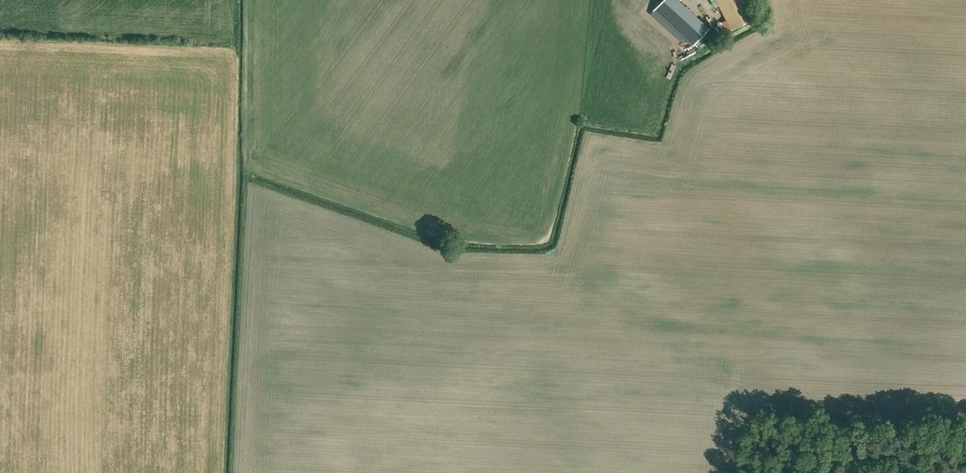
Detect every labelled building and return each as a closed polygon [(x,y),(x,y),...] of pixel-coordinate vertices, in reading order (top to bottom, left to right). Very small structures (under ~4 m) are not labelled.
[(680,32),(693,44),(694,43),(709,26),(680,0),(662,0),(654,9),(680,32)] [(733,28),(758,14),(754,0),(719,0),(733,28)]
